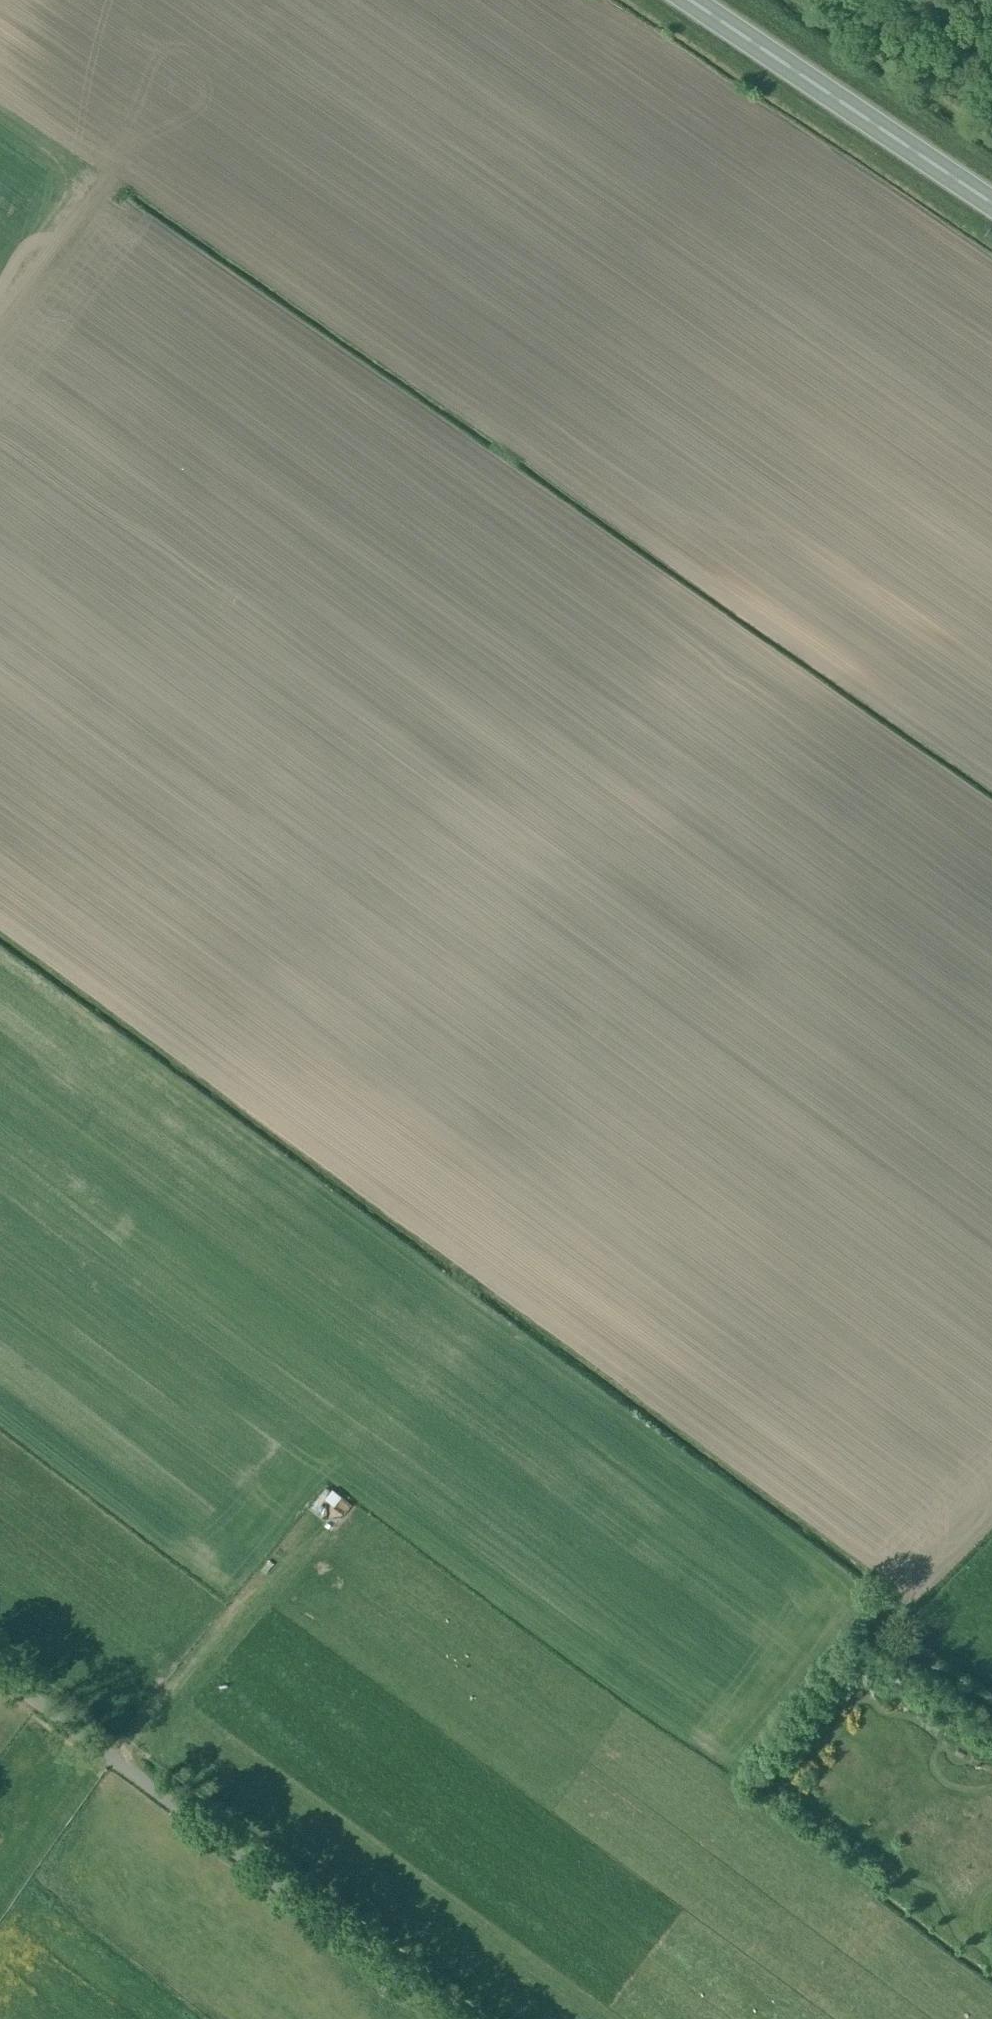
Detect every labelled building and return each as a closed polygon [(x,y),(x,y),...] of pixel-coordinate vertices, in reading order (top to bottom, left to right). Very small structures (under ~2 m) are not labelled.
[(329,1498),(334,1502),(342,1490),(327,1479),(311,1501),(322,1509),(329,1498)]
